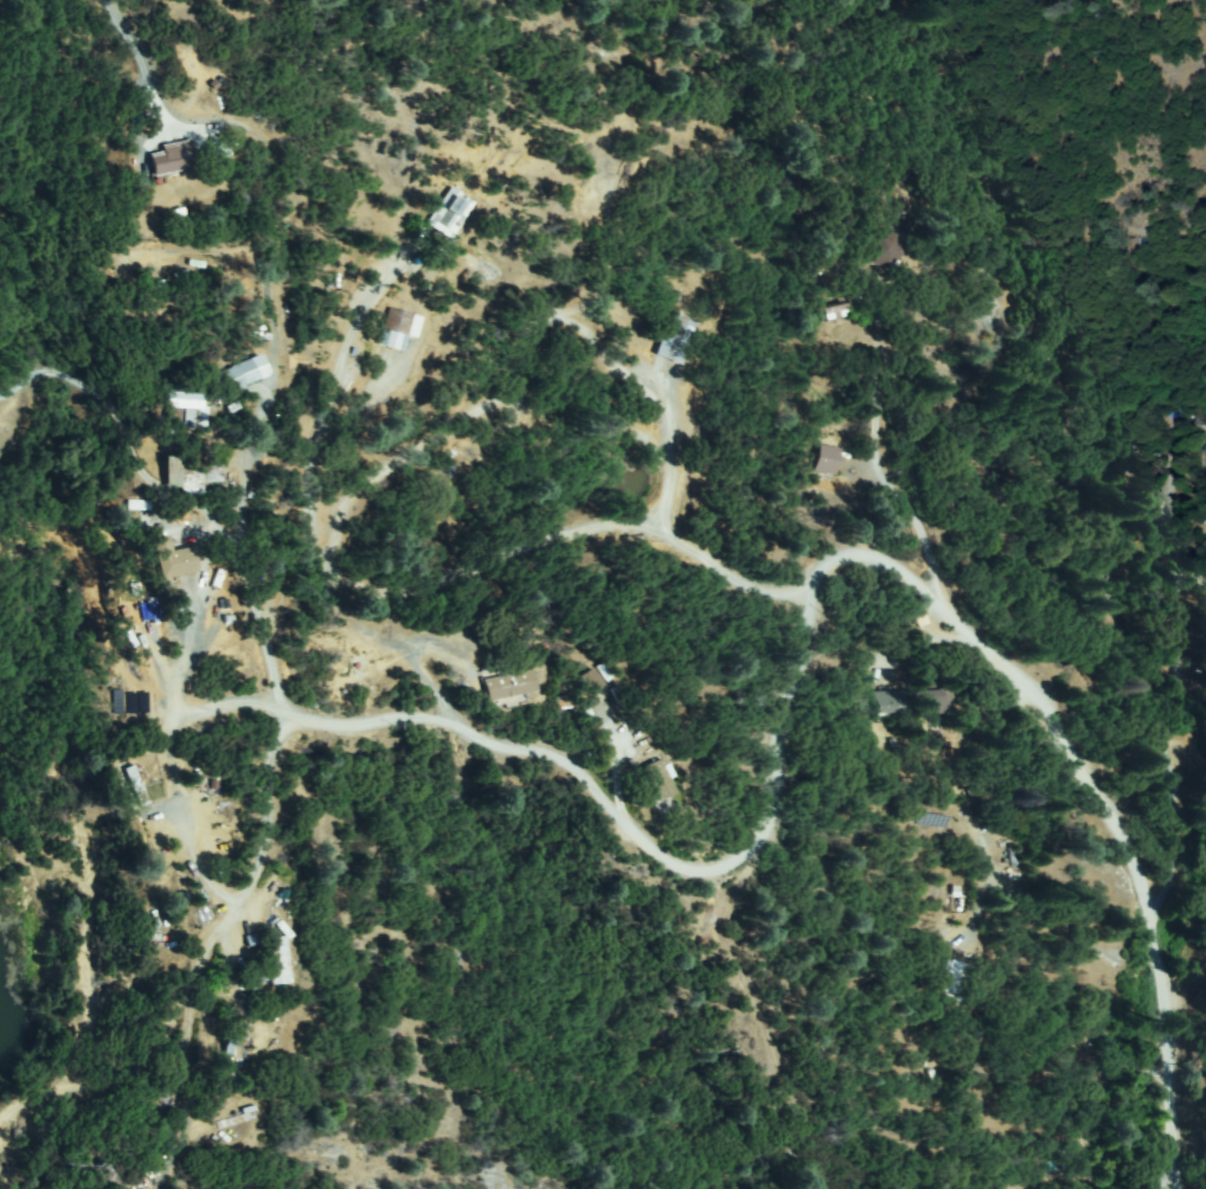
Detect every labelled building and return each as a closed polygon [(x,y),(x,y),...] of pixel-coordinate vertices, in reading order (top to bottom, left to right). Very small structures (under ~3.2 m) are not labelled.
[(198,159),(175,180),(159,163),(181,141),(198,159)] [(429,221),(456,188),(477,206),(450,238),(429,221)] [(883,233),(891,236),(894,239),(898,244),(898,250),(897,256),(892,263),(887,265),(881,266),(873,264),(867,257),(865,249),(866,243),(870,238),(874,234),(883,233)] [(848,316),(827,320),(825,308),(846,303),(848,316)] [(693,309),(686,361),(662,358),(669,306),(693,309)] [(379,341),(396,310),(417,321),(402,352),(379,341)] [(259,358),(267,377),(227,392),(219,374),(259,358)] [(201,388),(200,406),(205,406),(204,431),(185,430),(186,406),(180,405),(179,420),(169,420),(169,405),(163,405),(165,386),(201,388)] [(1195,412),(1205,411),(1205,424),(1197,425),(1195,412)] [(833,475),(816,471),(822,448),(839,451),(833,475)] [(169,456),(188,458),(188,462),(222,467),(218,496),(166,489),(169,456)] [(203,560),(194,560),(194,577),(159,576),(160,548),(203,548),(203,560)] [(592,694),(580,680),(591,671),(603,686),(592,694)] [(530,674),(532,692),(488,699),(486,681),(530,674)] [(870,712),(870,693),(899,694),(899,676),(905,676),(905,712),(889,712),(889,721),(880,721),(880,712),(870,712)] [(951,687),(952,715),(907,718),(907,711),(919,711),(918,689),(951,687)] [(674,796),(655,801),(646,767),(663,761),(674,796)] [(147,804),(137,806),(127,771),(136,767),(147,804)] [(249,943),(249,940),(284,936),(289,978),(244,983),(243,973),(268,970),(264,941),(249,943)] [(955,1003),(937,978),(961,960),(971,976),(957,986),(963,996),(955,1003)]
